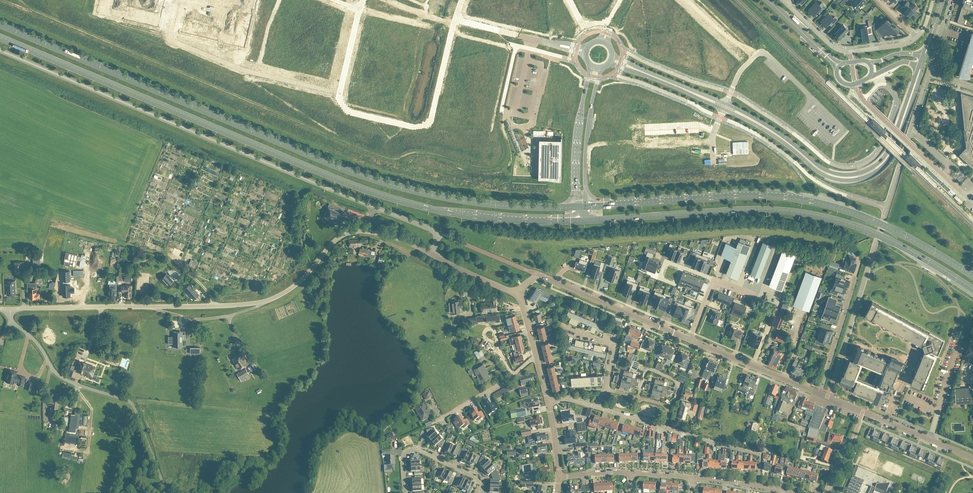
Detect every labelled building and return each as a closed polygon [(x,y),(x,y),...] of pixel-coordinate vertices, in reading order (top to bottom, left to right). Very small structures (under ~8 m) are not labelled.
[(309,9),(313,11),(317,2),(312,0),(309,9)] [(957,23),(964,25),(969,8),(972,9),(972,0),(962,0),(964,1),(957,23)] [(819,13),(826,6),(822,2),(820,4),(816,1),(809,9),(814,14),(819,9),(821,11),(819,13)] [(911,5),(908,1),(903,7),(906,10),(904,12),(908,16),(910,15),(913,18),(917,14),(914,10),(918,6),(914,2),(911,5)] [(281,4),(279,8),(288,12),(290,7),(281,4)] [(831,25),(837,19),(834,16),(833,17),(829,13),(825,17),(824,17),(821,20),(822,20),(821,21),(826,26),(829,23),(831,25)] [(883,24),(884,25),(876,31),(876,30),(877,34),(880,33),(882,35),(889,33),(890,34),(892,33),(893,34),(899,32),(894,27),(894,26),(895,27),(896,26),(891,24),(886,19),(885,20),(886,21),(883,24)] [(845,33),(849,29),(843,24),(842,25),(841,24),(839,26),(840,28),(835,33),(837,35),(840,38),(843,35),(845,33)] [(871,33),(871,27),(867,27),(867,25),(861,26),(862,30),(860,30),(860,31),(861,37),(863,37),(863,39),(869,38),(868,33),(871,33)] [(457,51),(458,47),(462,48),(464,39),(459,38),(459,39),(456,39),(453,50),(457,51)] [(494,57),(499,58),(497,65),(502,66),(504,59),(506,49),(497,47),(494,57)] [(451,72),(450,78),(457,80),(460,80),(460,78),(458,78),(459,73),(451,72)] [(457,90),(455,90),(456,86),(448,84),(447,90),(457,93),(457,90)] [(447,90),(445,97),(453,98),(454,94),(456,95),(457,93),(447,90)] [(961,92),(965,129),(964,129),(965,139),(966,140),(966,147),(959,154),(972,166),(972,165),(972,96),(961,92)] [(487,131),(490,120),(481,118),(478,129),(480,129),(487,131)] [(441,130),(440,140),(448,141),(448,135),(448,133),(443,133),(443,130),(441,130)] [(481,136),(479,136),(470,135),(469,144),(480,145),(480,143),(481,136)] [(539,157),(538,180),(546,180),(555,180),(560,180),(561,140),(561,137),(561,140),(539,140),(539,147),(540,147),(540,157),(539,157)] [(748,153),(748,141),(733,142),(733,146),(733,149),(733,154),(735,154),(736,154),(737,154),(748,153)] [(161,176),(157,186),(164,189),(168,179),(161,176)] [(954,197),(961,203),(963,201),(956,195),(954,197)] [(328,212),(325,219),(333,222),(333,221),(337,223),(339,216),(341,217),(344,210),(329,204),(326,212),(328,212)] [(360,246),(360,239),(348,240),(349,247),(353,247),(360,246)] [(726,243),(721,256),(731,260),(726,274),(738,278),(751,245),(739,241),(736,247),(726,243)] [(763,268),(772,245),(763,241),(750,274),(760,277),(763,268)] [(670,243),(668,249),(671,250),(668,257),(674,259),(678,249),(672,247),(673,244),(670,243)] [(366,256),(374,257),(375,251),(369,250),(360,247),(358,255),(360,255),(361,253),(366,255),(366,256)] [(678,249),(674,259),(680,262),(682,255),(685,256),(688,250),(685,249),(684,251),(678,249)] [(783,249),(769,285),(782,290),(796,254),(783,249)] [(647,254),(644,261),(656,266),(657,264),(659,260),(652,258),(653,254),(648,252),(647,252),(647,254)] [(693,252),(691,258),(694,259),(692,266),(697,268),(702,255),(693,252)] [(33,253),(33,260),(33,269),(38,269),(38,265),(39,265),(41,259),(40,259),(40,253),(33,253)] [(702,255),(697,268),(703,270),(706,263),(709,265),(711,259),(702,255)] [(608,256),(606,263),(612,265),(614,258),(608,256)] [(856,264),(854,263),(855,258),(849,256),(847,261),(846,261),(844,268),(853,272),(856,264)] [(576,261),(574,268),(584,271),(587,262),(579,259),(579,262),(576,261)] [(644,261),(640,270),(646,272),(647,269),(654,272),(656,266),(644,261)] [(590,276),(596,278),(599,270),(602,271),(604,263),(601,262),(600,265),(594,263),(593,265),(592,265),(591,269),(592,269),(590,276)] [(616,282),(620,270),(611,268),(610,272),(608,272),(606,279),(607,280),(616,282)] [(173,281),(166,274),(164,271),(159,276),(161,278),(168,286),(173,281)] [(683,272),(679,284),(683,285),(683,286),(683,285),(685,286),(686,287),(690,275),(683,272)] [(836,277),(834,283),(846,287),(848,281),(845,280),(845,279),(845,280),(843,279),(845,275),(837,272),(835,277),(836,277)] [(806,273),(794,304),(809,310),(820,278),(806,273)] [(110,287),(109,287),(109,297),(115,297),(115,289),(116,289),(116,284),(119,284),(119,281),(119,275),(115,275),(115,281),(109,281),(108,284),(110,284),(110,287)] [(690,275),(686,287),(686,286),(688,287),(688,288),(689,288),(689,287),(691,288),(691,289),(696,277),(690,275)] [(696,277),(691,289),(692,289),(692,288),(694,289),(694,290),(698,291),(703,280),(696,277)] [(15,280),(6,281),(6,284),(6,285),(6,291),(7,291),(7,294),(6,294),(6,295),(16,295),(15,280)] [(623,288),(622,292),(623,292),(622,293),(628,296),(631,288),(635,290),(637,284),(627,280),(624,289),(623,288)] [(844,293),(846,287),(834,283),(832,282),(834,283),(832,288),(831,288),(829,292),(837,295),(838,291),(844,293)] [(36,293),(36,288),(36,283),(27,283),(27,289),(29,289),(29,298),(36,298),(39,298),(39,293),(36,293)] [(187,293),(193,300),(199,294),(193,287),(190,284),(184,289),(187,293)] [(765,284),(760,295),(772,300),(776,289),(765,284)] [(132,297),(132,285),(124,285),(124,286),(121,286),(121,292),(124,292),(124,297),(132,297)] [(550,293),(536,287),(529,298),(536,303),(541,295),(548,298),(550,293)] [(640,287),(638,293),(642,294),(639,302),(645,304),(645,303),(646,303),(647,300),(649,292),(644,290),(644,288),(640,287)] [(655,291),(653,297),(655,298),(653,306),(659,308),(663,297),(664,295),(655,291)] [(718,292),(716,299),(726,303),(727,300),(731,302),(733,297),(718,292)] [(663,297),(659,308),(660,308),(660,309),(663,310),(663,309),(664,310),(667,303),(670,304),(672,298),(669,297),(668,299),(663,297)] [(825,307),(838,312),(840,306),(835,304),(836,300),(829,297),(825,307)] [(496,310),(496,302),(495,302),(495,299),(491,299),(491,302),(481,303),(481,304),(481,305),(480,307),(481,308),(481,309),(482,310),(482,313),(487,312),(486,311),(496,310)] [(459,307),(462,307),(461,302),(458,302),(458,301),(451,302),(452,309),(451,309),(452,313),(459,312),(459,307)] [(675,301),(673,307),(676,308),(673,315),(674,316),(677,318),(678,317),(679,317),(684,305),(675,301)] [(929,334),(879,306),(872,302),(865,315),(872,319),(872,318),(910,338),(921,344),(922,342),(924,343),(923,344),(925,352),(927,351),(926,353),(924,352),(914,376),(913,375),(910,383),(923,388),(937,356),(938,356),(944,341),(930,332),(929,334)] [(746,307),(735,303),(732,309),(743,314),(746,307)] [(679,317),(679,318),(685,320),(688,312),(691,314),(692,311),(693,308),(684,304),(684,305),(679,317)] [(822,318),(829,320),(831,316),(836,318),(838,312),(825,307),(822,318)] [(717,324),(721,313),(712,310),(708,321),(717,324)] [(572,324),(576,315),(568,311),(566,315),(569,316),(571,317),(570,318),(568,323),(572,324)] [(541,318),(540,316),(541,316),(541,314),(540,314),(539,313),(534,314),(535,321),(538,321),(545,319),(545,317),(541,318)] [(506,315),(506,318),(508,324),(508,325),(517,322),(515,315),(512,316),(512,314),(506,315)] [(553,320),(555,314),(554,314),(552,318),(546,319),(547,322),(553,321),(553,320)] [(779,314),(776,321),(782,323),(785,316),(779,314)] [(581,321),(583,317),(576,315),(572,324),(576,326),(578,322),(578,320),(581,321)] [(590,332),(594,322),(583,318),(582,322),(587,324),(588,324),(588,326),(586,330),(590,332)] [(519,330),(517,322),(508,325),(510,332),(519,330)] [(596,329),(596,328),(598,329),(601,330),(602,326),(594,322),(590,332),(594,333),(596,329)] [(822,327),(820,333),(830,337),(832,331),(829,329),(830,325),(821,322),(819,326),(822,327)] [(625,337),(624,340),(630,343),(631,340),(636,329),(630,326),(625,337)] [(738,329),(731,327),(728,336),(734,339),(735,336),(740,338),(743,332),(737,330),(738,329)] [(630,343),(629,345),(633,346),(637,348),(639,343),(636,342),(640,331),(636,329),(631,340),(630,343)] [(174,343),(174,346),(182,346),(182,334),(179,334),(179,332),(180,332),(173,332),(174,343)] [(749,344),(757,348),(762,336),(753,333),(752,337),(751,336),(749,340),(750,341),(749,344)] [(816,338),(814,343),(823,346),(824,341),(828,343),(830,337),(820,333),(818,338),(816,338)] [(522,342),(520,334),(514,336),(511,337),(512,340),(513,344),(522,342)] [(783,342),(785,337),(778,334),(776,339),(783,342)] [(653,347),(654,344),(653,344),(655,341),(648,338),(646,342),(643,340),(639,349),(645,351),(646,348),(650,350),(652,347),(653,347)] [(577,351),(580,341),(575,340),(574,344),(574,345),(569,344),(568,348),(577,351)] [(586,353),(587,349),(582,347),(584,342),(580,341),(577,351),(586,353)] [(521,350),(524,349),(522,342),(513,344),(515,351),(514,351),(515,357),(520,356),(519,353),(522,353),(521,350)] [(587,353),(596,355),(598,345),(594,344),(593,350),(591,350),(588,349),(587,353)] [(664,356),(668,345),(665,344),(664,345),(662,344),(659,349),(656,348),(653,355),(663,359),(664,356)] [(596,355),(605,357),(606,353),(603,353),(601,352),(602,346),(598,345),(596,355)] [(672,354),(674,349),(671,348),(672,347),(668,345),(664,356),(668,358),(666,360),(672,363),(675,356),(672,354)] [(772,346),(770,349),(771,351),(772,352),(770,355),(771,356),(767,364),(772,367),(779,351),(780,348),(774,345),(772,346)] [(885,391),(887,388),(888,389),(890,383),(892,383),(896,375),(898,371),(903,361),(892,356),(890,360),(886,359),(886,360),(867,352),(867,351),(857,347),(852,358),(854,359),(853,362),(850,360),(844,373),(839,383),(851,388),(851,386),(855,387),(853,390),(873,398),(872,399),(883,403),(887,392),(885,391)] [(776,369),(783,353),(779,351),(772,367),(776,369)] [(686,369),(690,360),(686,359),(688,355),(681,352),(680,355),(679,355),(677,358),(678,358),(677,362),(681,363),(680,366),(686,369)] [(249,363),(246,358),(244,359),(241,353),(237,356),(243,366),(249,363)] [(243,366),(237,356),(232,358),(236,364),(235,365),(238,370),(243,366)] [(706,378),(713,361),(708,358),(704,369),(702,376),(706,378)] [(795,358),(792,366),(793,367),(790,374),(795,377),(799,368),(798,367),(800,360),(795,358)] [(637,370),(639,365),(640,363),(633,360),(630,367),(637,370)] [(92,376),(95,367),(86,363),(82,362),(80,361),(76,370),(92,376)] [(714,373),(718,363),(713,361),(706,378),(707,378),(708,374),(710,375),(711,372),(714,373)] [(488,377),(486,373),(487,372),(483,365),(474,370),(479,377),(477,378),(480,382),(488,377)] [(245,376),(246,375),(249,373),(245,368),(237,374),(240,379),(241,381),(246,378),(245,376)] [(801,379),(803,373),(805,373),(806,370),(799,368),(795,377),(801,379)] [(23,385),(25,377),(19,375),(19,376),(16,375),(17,372),(9,370),(7,375),(6,374),(5,379),(6,379),(6,381),(6,382),(10,383),(10,382),(13,383),(14,382),(17,383),(17,384),(23,385)] [(556,377),(556,374),(561,372),(561,370),(555,371),(548,373),(550,379),(556,377)] [(636,381),(637,379),(632,377),(633,372),(624,370),(622,375),(617,373),(617,376),(614,375),(613,380),(616,380),(615,383),(620,384),(619,389),(628,392),(629,387),(634,388),(635,386),(638,386),(639,382),(636,381)] [(684,383),(686,376),(679,374),(677,381),(684,383)] [(714,385),(723,387),(726,376),(718,374),(714,385)] [(534,383),(532,375),(519,378),(521,386),(534,383)] [(739,385),(737,390),(741,391),(745,393),(752,377),(747,375),(743,383),(745,384),(744,387),(739,385)] [(752,377),(745,393),(747,394),(746,398),(748,398),(750,395),(751,394),(754,395),(757,386),(754,385),(757,379),(752,377)] [(668,389),(668,387),(663,386),(665,381),(655,378),(654,383),(649,382),(648,384),(646,383),(644,388),(647,389),(646,391),(651,393),(650,398),(659,400),(661,395),(666,396),(666,394),(673,396),(673,393),(672,393),(673,391),(670,390),(668,389)] [(716,398),(720,387),(715,385),(712,396),(715,397),(713,403),(716,404),(718,399),(716,398)] [(775,396),(779,388),(773,385),(769,394),(775,396)] [(788,399),(792,389),(785,386),(781,396),(782,396),(788,399)] [(528,396),(526,388),(526,387),(519,389),(521,398),(528,396)] [(960,388),(955,389),(956,404),(972,403),(972,387),(960,388)] [(497,399),(508,393),(505,388),(492,395),(496,400),(497,399)] [(796,399),(798,392),(792,389),(788,399),(790,400),(791,400),(792,399),(795,400),(796,399)] [(790,400),(788,399),(782,396),(781,399),(780,401),(788,404),(790,400)] [(57,411),(59,400),(53,399),(49,398),(48,403),(52,404),(51,407),(50,409),(52,409),(52,410),(49,410),(48,416),(53,417),(54,411),(57,411)] [(539,406),(538,399),(538,398),(527,400),(527,401),(523,402),(524,405),(528,404),(528,408),(539,406)] [(819,430),(825,416),(812,410),(815,404),(808,402),(809,400),(803,398),(801,402),(800,402),(797,407),(802,409),(803,407),(807,409),(805,414),(813,417),(812,418),(807,415),(805,420),(811,422),(808,428),(819,430)] [(497,408),(494,403),(490,405),(487,400),(481,403),(486,412),(488,414),(491,412),(497,408)] [(678,417),(685,419),(687,408),(689,409),(690,403),(681,401),(680,405),(681,406),(678,417)] [(784,415),(788,405),(788,404),(780,401),(776,411),(784,415)] [(428,407),(425,408),(423,404),(415,409),(422,421),(430,416),(428,413),(431,412),(428,407)] [(485,417),(482,411),(478,414),(475,408),(469,412),(474,420),(478,418),(479,420),(485,417)] [(524,409),(516,410),(516,411),(510,412),(510,415),(511,419),(517,417),(526,416),(524,409)] [(75,412),(74,414),(70,414),(68,431),(75,432),(76,429),(78,429),(81,413),(75,412)] [(574,422),(577,422),(577,424),(582,423),(582,418),(576,419),(576,418),(574,418),(574,417),(570,417),(570,412),(563,413),(564,423),(574,422)] [(470,425),(467,419),(463,422),(460,416),(454,420),(459,428),(463,426),(464,428),(470,425)] [(543,425),(541,417),(533,418),(531,418),(527,419),(527,420),(529,420),(531,427),(537,426),(538,430),(541,429),(540,425),(543,425)] [(598,429),(599,426),(601,419),(595,417),(594,420),(591,419),(589,426),(595,428),(596,428),(598,429)] [(803,419),(800,425),(808,428),(810,422),(803,419)] [(616,445),(618,436),(619,431),(617,431),(619,423),(613,422),(611,429),(616,430),(612,445),(616,445)] [(755,435),(758,425),(749,422),(748,422),(747,423),(746,424),(746,425),(746,426),(747,426),(747,427),(748,427),(747,432),(755,435)] [(585,423),(582,423),(577,424),(578,432),(587,431),(585,423)] [(622,432),(628,434),(630,426),(624,425),(622,432)] [(438,436),(434,431),(433,428),(426,430),(428,436),(427,437),(426,438),(427,439),(428,440),(428,441),(430,443),(438,436)] [(641,431),(642,430),(636,428),(634,435),(643,438),(644,432),(641,431)] [(876,442),(879,433),(870,429),(867,435),(873,438),(872,440),(873,441),(876,442)] [(564,437),(565,445),(576,443),(575,439),(577,439),(576,431),(565,432),(566,433),(566,436),(564,437)] [(829,433),(827,442),(831,443),(832,441),(842,443),(843,436),(842,436),(829,433)] [(886,443),(888,437),(879,433),(876,442),(879,443),(880,440),(886,443)] [(537,445),(536,442),(545,440),(544,434),(535,436),(535,437),(528,438),(529,444),(524,444),(525,447),(534,446),(536,446),(537,445)] [(401,439),(404,447),(412,444),(409,436),(401,439)] [(442,447),(445,440),(442,439),(441,440),(438,436),(430,443),(431,444),(432,445),(433,446),(434,447),(435,446),(436,445),(442,447)] [(898,441),(888,437),(886,443),(892,445),(891,448),(894,450),(898,441)] [(450,455),(454,447),(449,444),(449,443),(446,441),(443,448),(446,449),(444,452),(450,455)] [(907,445),(898,441),(894,450),(897,451),(899,448),(904,451),(907,445)] [(547,452),(546,444),(537,445),(536,446),(537,454),(547,452)] [(916,449),(907,445),(904,451),(910,453),(909,456),(912,457),(916,449)] [(459,456),(462,449),(460,448),(459,449),(454,447),(450,455),(456,457),(457,455),(459,456)] [(466,463),(470,454),(465,452),(466,450),(463,448),(462,449),(459,456),(462,457),(461,460),(466,463)] [(830,457),(832,451),(824,448),(823,451),(822,451),(821,453),(820,453),(819,453),(830,457)] [(925,453),(916,449),(912,457),(916,459),(917,456),(923,459),(925,453)] [(393,469),(393,465),(394,465),(394,456),(389,457),(389,455),(389,451),(384,451),(384,455),(386,455),(387,469),(393,469)] [(581,459),(580,452),(576,453),(576,454),(566,455),(567,461),(577,460),(581,459)] [(420,465),(419,459),(421,456),(415,453),(411,459),(410,460),(409,460),(409,462),(409,463),(409,464),(409,465),(409,466),(420,465)] [(827,463),(830,457),(819,453),(818,456),(822,457),(821,461),(827,463)] [(934,457),(925,453),(923,459),(929,461),(927,464),(931,465),(934,457)] [(476,464),(480,456),(477,455),(476,457),(470,454),(466,463),(472,465),(473,463),(476,464)] [(491,465),(487,460),(488,459),(485,458),(485,457),(482,455),(479,462),(482,464),(480,466),(480,467),(481,469),(482,471),(483,472),(491,465)] [(765,462),(764,470),(770,471),(771,466),(773,466),(776,456),(773,456),(772,462),(769,461),(769,463),(765,462)] [(944,461),(934,457),(931,465),(934,467),(935,464),(941,466),(944,461)] [(781,474),(783,468),(782,468),(783,464),(786,465),(787,459),(784,458),(783,464),(780,464),(779,467),(776,467),(775,472),(781,474)] [(550,475),(549,467),(533,470),(532,464),(519,466),(520,474),(533,473),(534,474),(538,473),(539,476),(550,475)] [(420,471),(420,465),(409,466),(409,468),(410,469),(410,470),(410,471),(410,472),(411,472),(414,472),(414,475),(423,474),(422,471),(420,471)] [(497,472),(496,469),(495,469),(491,465),(483,472),(485,473),(485,474),(486,475),(488,476),(488,475),(490,473),(491,474),(492,477),(498,475),(499,474),(498,471),(497,472)] [(443,480),(448,470),(446,470),(445,469),(444,469),(442,468),(442,469),(441,469),(441,470),(434,471),(435,479),(438,478),(438,477),(443,480)] [(845,492),(846,492),(858,492),(864,481),(854,477),(857,471),(854,469),(851,475),(852,476),(845,492)] [(452,474),(453,474),(451,472),(450,471),(448,470),(443,480),(448,482),(448,484),(451,485),(454,478),(451,477),(452,474)] [(499,487),(499,481),(501,481),(498,475),(492,477),(493,480),(493,481),(490,480),(490,481),(489,481),(489,483),(489,484),(489,486),(488,487),(499,487)] [(421,485),(421,479),(423,479),(423,476),(414,476),(415,479),(412,480),(411,480),(411,482),(411,483),(411,484),(411,485),(411,486),(421,485)] [(462,489),(466,479),(465,478),(464,478),(463,478),(462,478),(461,477),(460,478),(459,481),(456,479),(453,486),(456,487),(457,486),(462,489)] [(470,486),(471,483),(472,482),(470,481),(469,481),(468,480),(466,479),(462,489),(467,491),(466,492),(470,492),(473,487),(470,486)] [(886,492),(889,485),(888,486),(885,484),(881,483),(880,485),(880,486),(877,485),(876,488),(872,486),(869,492),(887,492),(886,492)] [(658,492),(666,492),(666,491),(667,484),(661,484),(660,487),(659,487),(658,492)]
